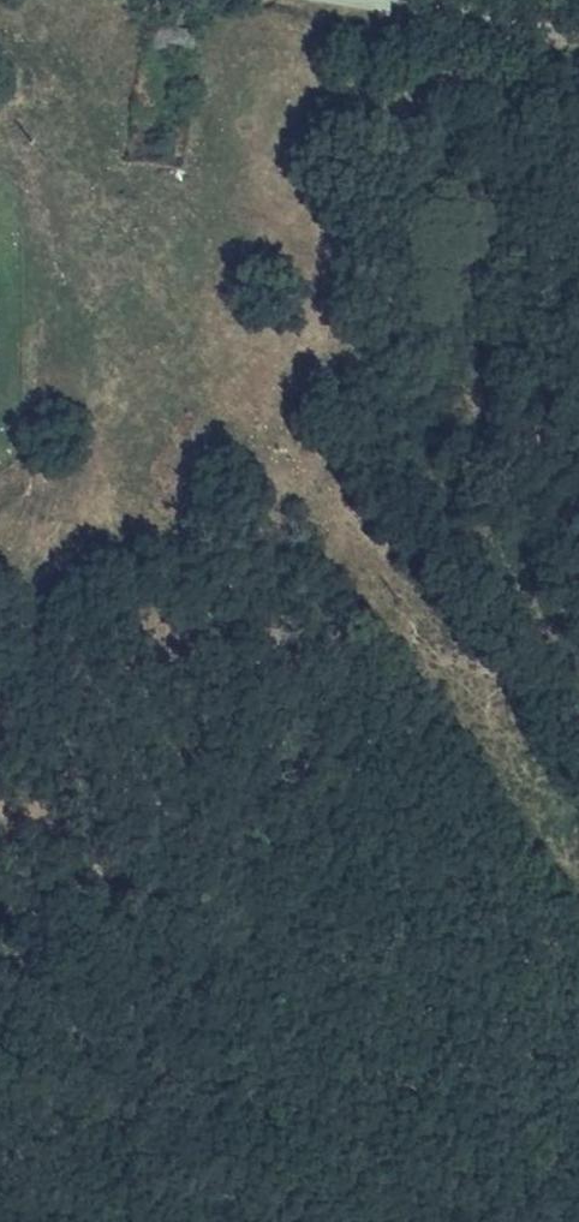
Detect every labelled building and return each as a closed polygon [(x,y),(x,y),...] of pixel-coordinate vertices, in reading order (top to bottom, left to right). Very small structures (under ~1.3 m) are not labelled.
[(185,54),(188,28),(154,25),(150,50),(185,54)]
